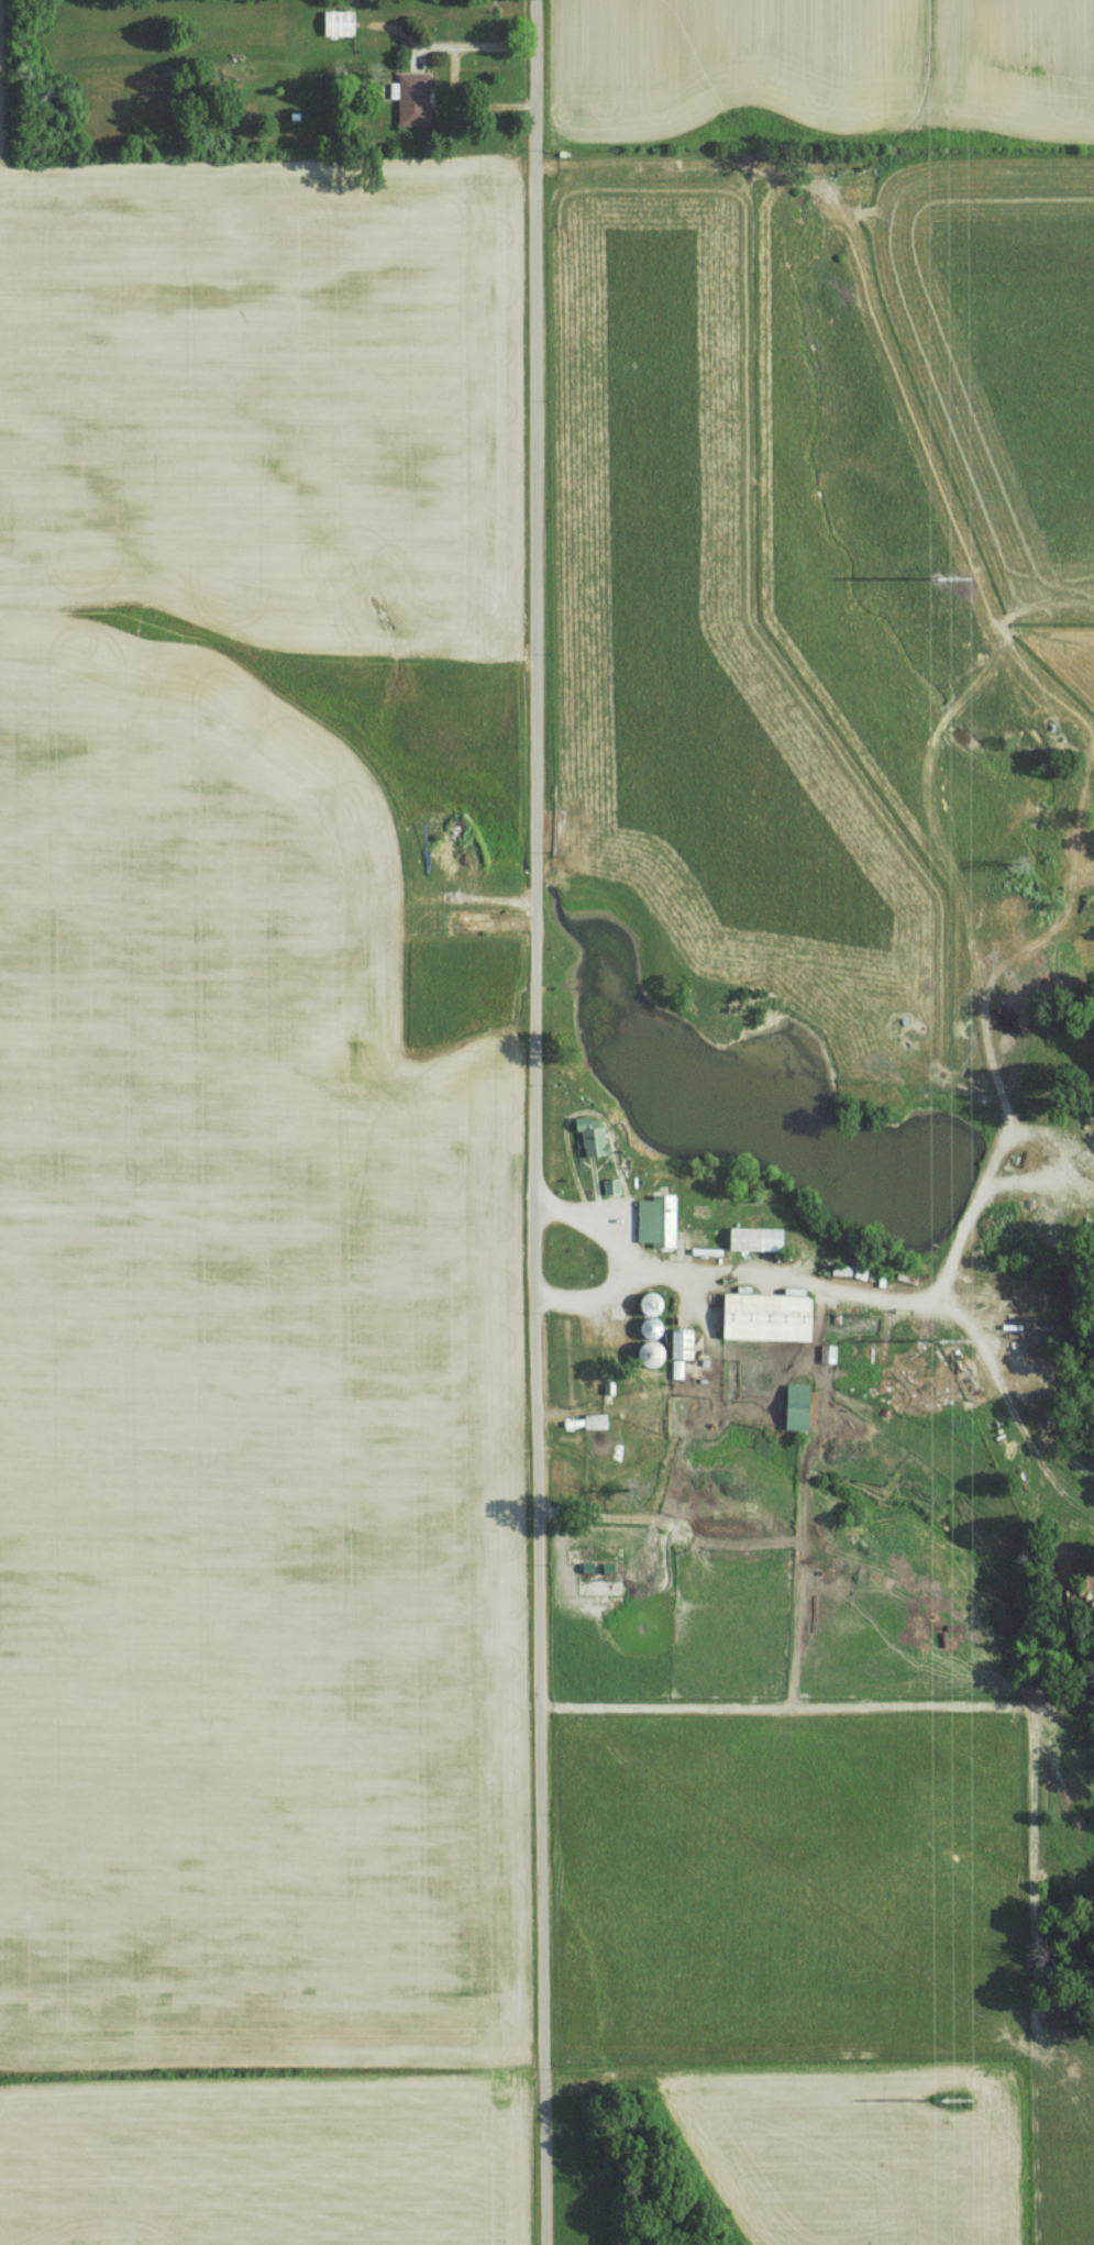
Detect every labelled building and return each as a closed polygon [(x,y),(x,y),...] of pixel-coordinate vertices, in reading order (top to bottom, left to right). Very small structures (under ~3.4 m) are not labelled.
[(350,35),(350,11),(320,10),(319,34),(350,35)] [(612,1153),(608,1125),(597,1127),(595,1115),(575,1118),(577,1131),(584,1130),(588,1156),(612,1153)] [(621,1179),(605,1179),(606,1194),(621,1193),(621,1179)] [(640,1199),(639,1242),(654,1242),(654,1246),(679,1246),(679,1194),(654,1194),(654,1199),(640,1199)] [(732,1249),(788,1250),(788,1228),(732,1227),(732,1249)] [(818,1340),(819,1295),(731,1293),(730,1338),(818,1340)] [(676,1358),(698,1358),(698,1329),(676,1329),(676,1358)] [(685,1360),(673,1360),(674,1379),(685,1378),(685,1360)] [(814,1429),(814,1384),(791,1384),(791,1429),(814,1429)]
